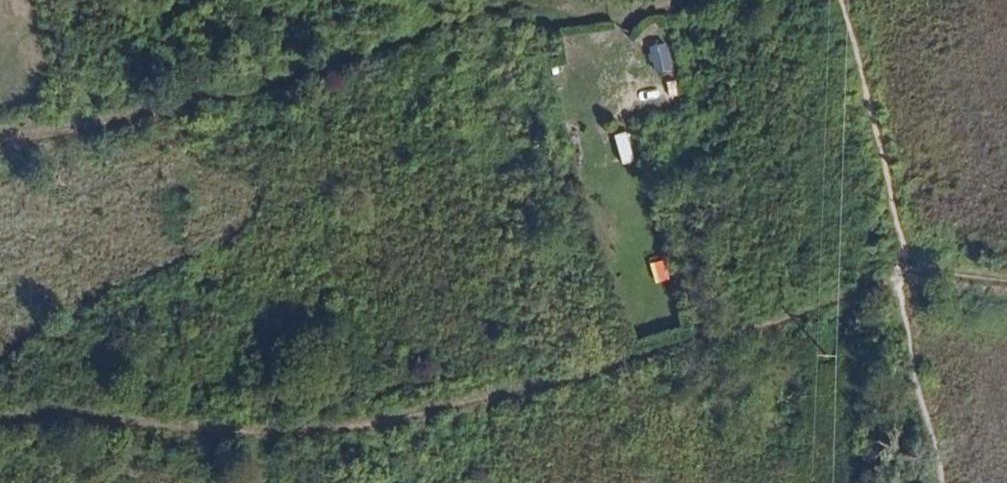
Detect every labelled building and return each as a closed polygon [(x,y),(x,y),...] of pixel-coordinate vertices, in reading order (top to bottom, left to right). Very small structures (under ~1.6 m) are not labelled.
[(669,43),(650,46),(654,73),(673,71),(669,43)] [(635,111),(670,103),(666,90),(632,98),(635,111)] [(624,165),(637,162),(630,132),(617,135),(624,165)] [(658,283),(672,280),(668,259),(654,262),(658,283)]
